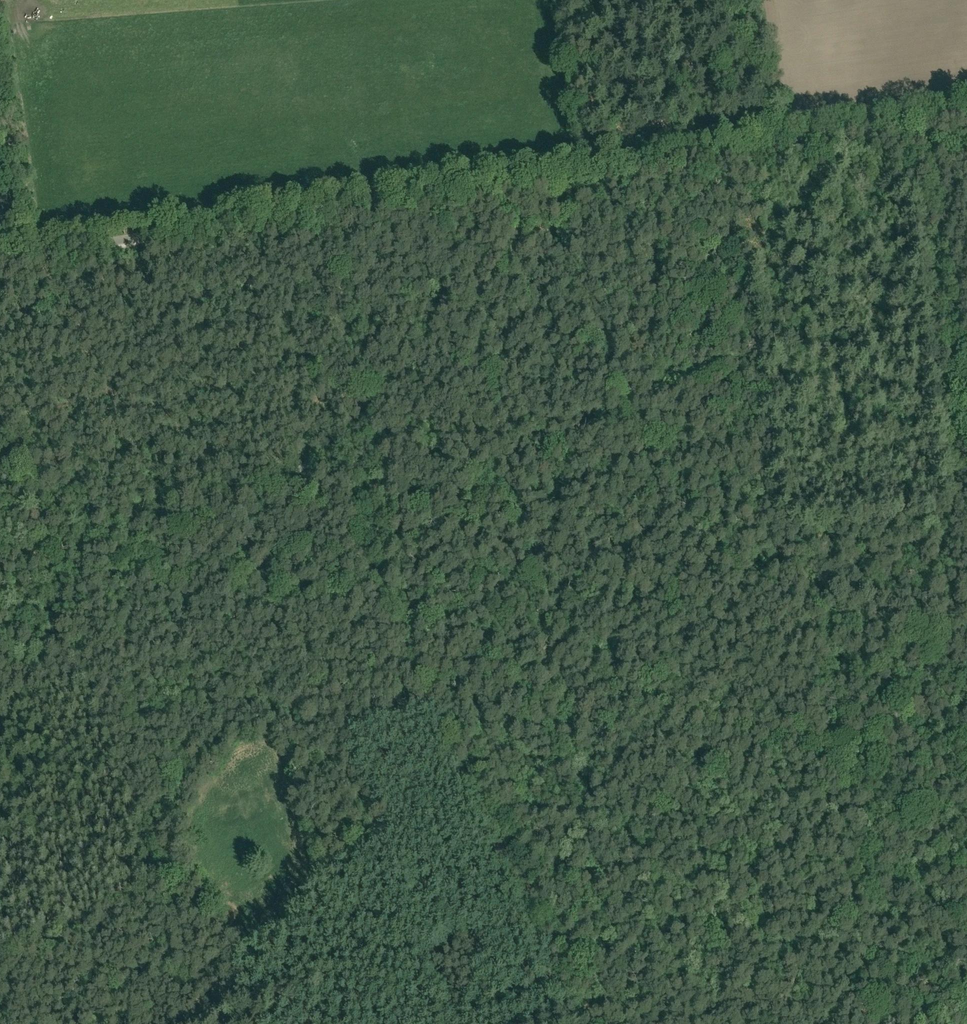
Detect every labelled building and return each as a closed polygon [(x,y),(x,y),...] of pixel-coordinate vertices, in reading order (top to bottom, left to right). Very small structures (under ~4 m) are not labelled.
[(8,213),(5,195),(0,196),(0,214),(8,213)]
